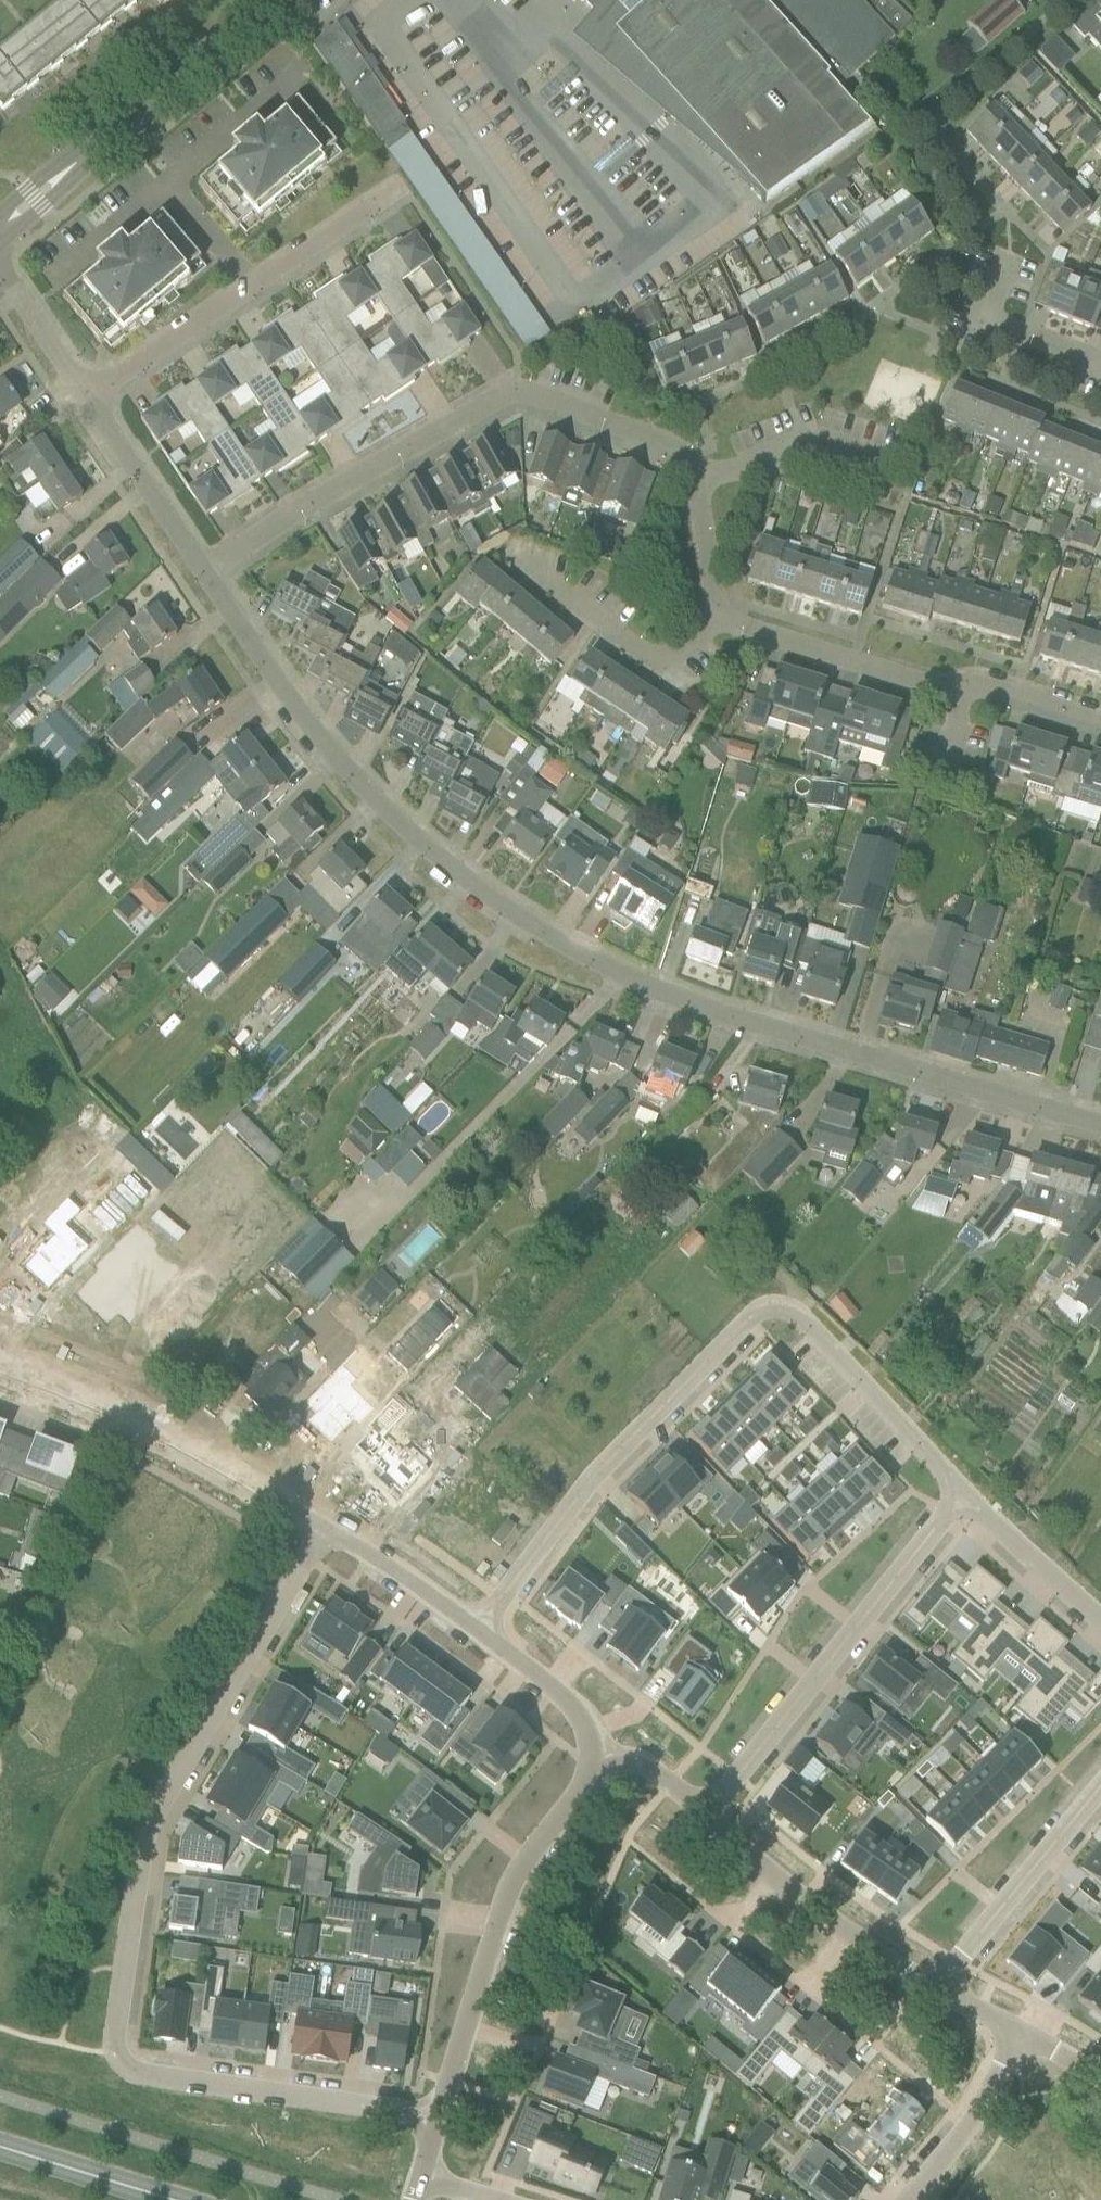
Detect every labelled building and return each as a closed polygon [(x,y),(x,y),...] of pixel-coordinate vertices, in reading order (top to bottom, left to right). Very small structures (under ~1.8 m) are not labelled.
[(0,105),(3,108),(138,0),(76,0),(64,9),(59,4),(47,14),(51,19),(40,29),(35,23),(23,33),(27,39),(15,48),(11,43),(0,51),(0,55),(3,58),(0,61),(0,106),(0,105)] [(616,0),(589,0),(585,4),(597,17),(616,0)] [(597,17),(765,205),(874,128),(840,88),(895,39),(860,0),(616,0),(597,17)] [(896,37),(916,18),(895,0),(871,0),(867,5),(896,37)] [(1022,15),(1009,0),(1002,0),(969,28),(987,46),(1022,15)] [(1074,27),(1085,38),(1088,35),(1100,49),(1100,0),(1074,27)] [(312,45),(378,141),(405,124),(335,25),(312,45)] [(1056,38),(1039,54),(1058,74),(1075,58),(1056,38)] [(1031,86),(1042,75),(1031,63),(1019,74),(1031,86)] [(1053,99),(1060,107),(1069,98),(1062,91),(1053,99)] [(993,106),(966,131),(982,149),(1019,114),(1014,108),(1012,110),(1002,99),(994,106),(993,106)] [(307,182),(325,168),(319,161),(334,148),(296,103),(263,130),(268,136),(263,140),(254,130),(231,150),(239,160),(234,164),(229,158),(197,186),(235,231),(250,218),(256,225),(273,211),(268,204),(302,175),(307,182)] [(1075,110),(1066,117),(1074,125),(1082,118),(1075,110)] [(1023,111),(1019,114),(982,149),(998,166),(1026,140),(1016,129),(1026,120),(1024,119),(1028,115),(1023,111)] [(1090,123),(1078,134),(1088,145),(1100,133),(1090,123)] [(412,136),(405,124),(378,141),(387,153),(412,136)] [(998,166),(1014,183),(1051,147),(1046,142),(1048,141),(1037,130),(1027,139),(1026,140),(998,166)] [(420,147),(412,136),(387,153),(395,164),(420,147)] [(428,159),(420,147),(395,164),(402,176),(428,159)] [(1014,183),(1030,200),(1057,174),(1047,163),(1057,153),(1051,147),(1014,183)] [(865,156),(855,163),(860,170),(862,172),(871,165),(865,156)] [(436,170),(428,159),(402,176),(410,187),(436,170)] [(860,170),(855,163),(852,159),(843,166),(850,177),(860,170)] [(444,182),(436,170),(410,187),(418,199),(444,182)] [(1078,176),(1069,186),(1057,174),(1030,200),(1046,216),(1083,181),(1078,176)] [(1063,234),(1079,219),(1090,209),(1079,197),(1097,180),(1092,174),(1083,181),(1046,216),(1063,234)] [(452,193),(444,182),(418,199),(426,210),(452,193)] [(835,196),(828,186),(818,193),(825,203),(835,196)] [(884,204),(914,245),(933,231),(921,213),(903,190),(884,204)] [(460,205),(452,193),(426,210),(434,222),(460,205)] [(812,197),(801,204),(813,223),(824,215),(812,197)] [(885,219),(873,228),(895,259),(914,245),(884,204),(877,209),(885,219)] [(468,216),(460,205),(434,222),(442,233),(468,216)] [(796,238),(807,230),(801,223),(799,224),(793,215),(784,221),(796,238)] [(476,228),(468,216),(442,233),(450,245),(476,228)] [(173,297),(190,283),(184,276),(200,264),(161,218),(128,246),(133,251),(128,256),(120,246),(97,265),(105,275),(100,279),(95,274),(62,301),(101,347),(116,334),(122,341),(139,326),(133,320),(167,291),(173,297)] [(852,227),(846,231),(876,272),(895,259),(873,228),(860,238),(852,227)] [(484,239),(476,228),(450,245),(458,256),(484,239)] [(847,247),(834,256),(843,268),(856,286),(876,272),(846,231),(839,236),(847,247)] [(753,232),(741,239),(746,247),(758,240),(753,232)] [(401,282),(433,261),(415,235),(403,243),(401,239),(370,260),(372,263),(360,272),(377,298),(393,320),(416,305),(401,282)] [(774,263),(787,255),(778,238),(764,246),(774,263)] [(492,251),(484,239),(458,256),(466,268),(492,251)] [(500,262),(492,251),(466,268),(474,279),(500,262)] [(736,268),(745,263),(739,252),(731,257),(736,268)] [(1045,309),(1070,319),(1088,274),(1087,273),(1064,264),(1064,265),(1051,260),(1041,285),(1053,290),(1045,309)] [(508,274),(500,262),(474,279),(482,291),(508,274)] [(826,310),(847,298),(830,266),(815,274),(808,262),(802,266),(826,310)] [(806,321),(826,310),(802,266),(782,277),(806,321)] [(1089,271),(1087,273),(1088,274),(1070,319),(1094,329),(1100,312),(1100,276),(1089,271)] [(345,319),(377,298),(360,272),(348,280),(346,276),(315,297),(317,300),(305,308),(338,357),(361,342),(345,319)] [(516,285),(508,274),(482,291),(490,302),(516,285)] [(785,332),(806,321),(782,277),(761,288),(785,332)] [(444,296),(453,290),(448,283),(439,289),(444,296)] [(524,297),(516,285),(490,302),(498,314),(524,297)] [(785,332),(761,288),(755,292),(761,304),(747,312),(764,344),(785,332)] [(532,308),(524,297),(498,314),(506,325),(532,308)] [(641,331),(661,322),(651,300),(633,313),(641,331)] [(463,306),(431,327),(416,305),(393,320),(396,325),(425,369),(438,361),(440,364),(471,343),(469,340),(481,332),(463,306)] [(251,345),(268,371),(301,349),(316,372),(338,357),(305,308),(294,316),(292,312),(261,333),(263,337),(251,345)] [(540,320),(532,308),(506,325),(514,337),(540,320)] [(719,331),(733,365),(756,356),(741,322),(727,327),(722,316),(714,319),(719,331)] [(697,340),(712,374),(733,365),(719,331),(714,319),(713,320),(713,319),(692,328),(697,340)] [(551,334),(540,320),(514,337),(525,352),(551,334)] [(361,342),(338,357),(371,406),(382,398),(385,401),(416,380),(413,377),(425,369),(396,325),(389,329),(387,335),(390,339),(397,350),(376,364),(361,342)] [(678,333),(671,337),(690,383),(712,374),(697,340),(683,346),(678,333)] [(690,383),(671,337),(664,340),(669,352),(654,358),(668,393),(690,383)] [(283,394),(268,371),(251,345),(239,353),(237,349),(206,370),(208,374),(196,382),(213,408),(246,386),(261,409),(283,394)] [(331,395),(298,417),(316,443),(328,434),(331,438),(362,417),(359,413),(371,406),(338,357),(316,372),(331,395)] [(158,445),(190,423),(205,446),(228,431),(213,408),(196,382),(184,390),(181,386),(150,407),(153,411),(141,419),(158,445)] [(5,419),(5,418),(21,407),(4,383),(0,386),(0,422),(5,419)] [(956,384),(942,420),(955,425),(952,432),(962,436),(979,393),(956,384)] [(979,393),(962,436),(970,439),(973,433),(986,438),(1000,402),(979,393)] [(316,443),(298,417),(283,394),(261,409),(276,431),(243,453),(261,479),(273,471),(276,474),(307,453),(304,450),(316,443)] [(1000,402),(986,438),(998,443),(996,449),(1005,453),(1022,411),(1000,402)] [(1016,450),(1028,455),(1029,456),(1041,425),(1042,425),(1044,420),(1022,411),(1005,453),(1002,460),(1011,464),(1016,450)] [(1063,434),(1042,425),(1041,425),(1029,456),(1028,455),(1026,461),(1039,467),(1037,473),(1046,476),(1063,434)] [(261,479),(243,453),(228,431),(205,446),(220,469),(188,490),(206,516),(218,508),(220,512),(251,491),(249,487),(261,479)] [(520,446),(519,432),(508,432),(509,446),(520,446)] [(1057,474),(1070,479),(1085,443),(1063,434),(1046,476),(1055,480),(1057,474)] [(562,500),(565,490),(574,465),(562,461),(568,444),(543,435),(528,476),(545,483),(541,493),(562,500)] [(478,465),(467,471),(481,494),(486,503),(505,492),(500,483),(515,474),(494,436),(469,450),(478,465)] [(39,485),(62,468),(43,440),(25,452),(17,442),(0,458),(0,463),(11,478),(13,477),(24,495),(39,485)] [(1089,494),(1100,465),(1100,449),(1085,443),(1070,479),(1083,484),(1080,490),(1089,494)] [(600,510),(603,504),(612,479),(600,474),(606,458),(580,449),(574,465),(565,490),(582,496),(579,502),(600,510)] [(997,450),(993,459),(1001,462),(1002,460),(1005,453),(997,450)] [(168,459),(173,468),(184,460),(178,452),(168,459)] [(466,502),(481,494),(467,471),(458,455),(435,469),(444,484),(433,490),(450,519),(452,523),(471,512),(466,502)] [(615,520),(636,527),(649,492),(637,488),(643,472),(617,462),(612,479),(603,504),(619,510),(615,520)] [(1089,494),(1098,497),(1100,491),(1100,465),(1089,494)] [(34,512),(42,524),(82,496),(62,468),(39,485),(50,501),(34,512)] [(450,519),(433,490),(424,475),(401,488),(409,503),(399,509),(415,538),(416,540),(422,549),(434,543),(428,531),(434,527),(450,519)] [(781,496),(783,487),(776,485),(774,494),(781,496)] [(966,491),(959,507),(969,511),(976,495),(966,491)] [(946,495),(944,500),(947,505),(953,506),(958,504),(959,499),(957,494),(951,492),(946,495)] [(832,501),(828,514),(839,517),(843,505),(832,501)] [(989,501),(985,512),(997,516),(1001,505),(989,501)] [(416,540),(415,538),(399,509),(394,502),(371,515),(379,530),(368,536),(382,560),(385,565),(404,554),(401,549),(416,540)] [(847,506),(841,523),(854,528),(860,510),(847,506)] [(1024,530),(1028,520),(1004,511),(1000,522),(1024,531),(1024,530)] [(865,524),(876,527),(879,516),(868,513),(865,524)] [(1055,514),(1050,528),(1047,536),(1061,541),(1069,519),(1055,514)] [(784,547),(768,542),(774,521),(767,519),(757,551),(752,549),(748,562),(753,564),(748,579),(772,587),(782,555),(784,547)] [(1050,528),(1028,520),(1024,530),(1047,538),(1047,536),(1050,528)] [(382,560),(368,536),(360,521),(336,534),(344,549),(334,555),(359,593),(377,582),(369,567),(382,560)] [(970,533),(972,526),(960,522),(957,529),(970,533)] [(1079,523),(1071,544),(1092,550),(1097,536),(1092,534),(1089,528),(1079,523)] [(590,537),(579,533),(573,548),(585,552),(590,537)] [(919,533),(912,554),(922,557),(929,536),(919,533)] [(996,553),(1002,537),(990,533),(985,550),(996,553)] [(66,583),(82,605),(109,586),(104,579),(127,563),(108,535),(84,552),(93,565),(66,583)] [(480,546),(474,535),(465,540),(471,551),(480,546)] [(618,536),(604,545),(611,558),(626,550),(618,536)] [(803,536),(801,545),(808,547),(809,544),(811,538),(803,536)] [(938,539),(929,536),(922,557),(918,572),(905,614),(927,621),(938,586),(937,585),(925,582),(927,575),(925,575),(930,560),(931,560),(938,539)] [(601,542),(590,537),(585,552),(596,556),(601,542)] [(39,559),(22,542),(0,563),(0,596),(39,559)] [(808,550),(794,594),(817,601),(826,568),(812,564),(817,546),(809,544),(808,547),(808,550)] [(782,555),(772,587),(794,594),(808,550),(800,547),(796,559),(782,555)] [(817,601),(838,607),(852,563),(844,561),(829,557),(826,568),(817,601)] [(479,605),(502,577),(483,561),(463,585),(441,612),(447,617),(461,601),(474,611),(479,605)] [(60,581),(41,562),(0,603),(0,642),(60,581)] [(852,563),(838,607),(861,614),(871,582),(856,578),(859,566),(855,564),(852,563)] [(893,570),(881,607),(905,614),(918,572),(909,570),(908,570),(907,575),(893,570)] [(311,616),(313,617),(331,584),(308,571),(300,587),(287,580),(272,609),(305,627),(311,616)] [(488,629),(519,592),(502,577),(479,605),(491,615),(483,624),(488,629)] [(938,586),(927,621),(930,615),(951,622),(964,580),(955,577),(953,583),(939,579),(937,585),(938,586)] [(1009,594),(996,636),(1019,643),(1030,607),(1017,603),(1024,580),(1014,577),(1009,594)] [(973,629),(985,593),(972,589),(974,583),(964,580),(951,622),(973,629)] [(412,610),(423,604),(410,581),(399,587),(412,610)] [(973,629),(996,636),(1009,594),(1000,591),(998,597),(985,593),(973,629)] [(514,635),(537,607),(519,592),(488,629),(494,634),(502,624),(514,635)] [(305,627),(296,645),(329,662),(335,651),(337,653),(356,618),(355,617),(349,614),(335,606),(334,606),(323,600),(313,617),(311,616),(305,627)] [(1039,656),(1060,662),(1078,606),(1072,604),(1069,613),(1065,628),(1049,623),(1039,656)] [(92,659),(88,655),(91,652),(84,643),(88,639),(100,651),(120,632),(122,631),(130,642),(128,644),(139,660),(158,647),(176,635),(156,606),(132,623),(116,606),(100,621),(37,683),(44,691),(53,702),(69,686),(72,689),(94,668),(95,662),(92,659)] [(1078,606),(1060,662),(1083,670),(1094,637),(1078,632),(1086,609),(1078,606)] [(555,622),(537,607),(514,635),(527,645),(519,655),(524,659),(555,622)] [(1065,628),(1069,613),(1051,607),(1046,622),(1049,623),(1065,628)] [(394,608),(385,618),(404,634),(412,624),(394,608)] [(435,611),(426,622),(435,629),(444,619),(435,611)] [(574,638),(555,622),(524,659),(530,664),(534,659),(538,654),(551,665),(574,638)] [(387,642),(383,647),(394,657),(399,652),(407,642),(395,633),(387,642)] [(1095,673),(1100,675),(1100,639),(1094,637),(1083,670),(1095,673)] [(369,646),(377,651),(381,643),(373,638),(369,646)] [(335,651),(329,662),(319,680),(353,698),(354,699),(364,679),(365,680),(380,652),(377,651),(369,646),(363,657),(352,651),(348,658),(337,653),(335,651)] [(459,649),(448,662),(457,669),(468,656),(459,649)] [(584,705),(611,664),(590,651),(570,681),(584,691),(577,701),(584,705)] [(41,669),(45,658),(36,655),(33,666),(41,669)] [(584,705),(596,714),(603,718),(610,708),(630,677),(611,664),(584,705)] [(123,678),(108,688),(126,714),(156,685),(142,665),(123,678)] [(789,711),(801,675),(777,667),(769,690),(756,686),(745,721),(764,727),(768,716),(777,719),(780,708),(789,711)] [(200,670),(182,682),(147,707),(155,720),(186,698),(200,719),(205,715),(223,703),(200,670)] [(802,675),(801,675),(789,711),(804,716),(801,726),(810,729),(803,752),(817,756),(831,710),(818,706),(825,682),(817,680),(818,676),(804,671),(802,675)] [(630,677),(610,708),(623,717),(617,727),(623,731),(650,690),(630,677)] [(354,699),(353,698),(343,717),(377,736),(398,698),(377,687),(378,686),(365,680),(364,679),(354,699)] [(648,733),(669,703),(650,690),(623,731),(628,735),(635,725),(648,733)] [(831,710),(817,756),(831,761),(837,741),(860,749),(876,699),(851,691),(844,714),(831,710)] [(412,694),(405,707),(389,737),(422,755),(423,755),(439,725),(441,726),(448,713),(412,694)] [(880,769),(894,773),(906,734),(893,730),(900,706),(876,699),(860,749),(885,756),(880,769)] [(18,702),(5,714),(20,730),(33,717),(18,702)] [(480,702),(474,712),(486,719),(492,708),(480,702)] [(669,703),(648,733),(644,740),(658,749),(646,766),(653,771),(672,742),(689,717),(669,703)] [(53,766),(59,772),(62,775),(90,747),(56,712),(27,739),(53,766)] [(413,773),(445,790),(447,791),(465,756),(466,757),(473,743),(441,726),(439,725),(423,755),(422,755),(413,773)] [(996,751),(997,749),(1003,728),(994,725),(986,748),(996,751)] [(1010,753),(997,749),(996,751),(988,775),(1002,780),(1006,768),(1029,775),(1042,737),(1018,729),(1010,753)] [(143,818),(131,829),(146,844),(156,835),(214,778),(215,780),(226,793),(266,760),(246,736),(229,750),(221,757),(210,766),(200,755),(198,757),(140,814),(143,818)] [(1055,797),(1063,799),(1071,772),(1058,768),(1065,744),(1042,737),(1029,775),(1030,775),(1026,787),(1055,797)] [(719,747),(710,738),(702,746),(711,755),(719,747)] [(718,740),(717,745),(719,747),(727,755),(731,743),(718,740)] [(192,758),(175,741),(133,782),(150,799),(192,758)] [(570,741),(563,752),(576,760),(584,750),(570,741)] [(740,761),(744,747),(731,743),(727,755),(727,757),(740,761)] [(516,777),(498,799),(520,815),(503,839),(533,861),(550,837),(554,839),(567,821),(543,803),(550,793),(532,780),(535,775),(536,775),(550,755),(539,747),(527,763),(516,777)] [(719,747),(711,755),(723,766),(727,757),(727,755),(719,747)] [(755,750),(744,747),(740,761),(751,764),(755,750)] [(584,750),(576,760),(590,769),(597,759),(584,750)] [(644,769),(649,755),(636,750),(631,764),(644,769)] [(1063,799),(1100,811),(1100,809),(1100,756),(1092,753),(1089,762),(1084,776),(1071,772),(1068,783),(1063,799)] [(472,826),(482,807),(499,776),(483,768),(483,766),(466,757),(465,756),(447,791),(445,790),(436,807),(472,826)] [(506,770),(516,777),(527,763),(516,756),(506,770)] [(550,758),(538,776),(556,788),(568,771),(550,758)] [(226,793),(245,817),(286,784),(266,760),(226,793)] [(750,787),(755,769),(740,765),(735,783),(750,787)] [(846,767),(840,773),(837,782),(850,783),(854,770),(846,767)] [(823,809),(827,784),(810,782),(807,806),(823,809)] [(823,809),(842,811),(845,786),(827,784),(823,809)] [(973,788),(969,802),(985,808),(987,802),(982,791),(973,788)] [(279,823),(265,835),(275,847),(271,851),(283,865),(289,860),(287,858),(299,848),(306,856),(320,843),(314,836),(323,828),(301,803),(285,817),(278,823),(279,823)] [(630,809),(626,816),(627,824),(635,829),(643,817),(630,809)] [(201,880),(235,848),(252,832),(238,814),(182,869),(198,884),(201,880)] [(567,821),(554,839),(564,846),(547,870),(574,890),(588,870),(600,878),(616,856),(602,846),(604,843),(569,818),(567,821)] [(1084,834),(1081,842),(1090,845),(1092,837),(1084,834)] [(624,882),(607,908),(622,917),(623,916),(650,933),(662,914),(669,902),(646,888),(658,869),(644,860),(652,848),(635,837),(627,851),(624,856),(612,874),(624,882)] [(896,850),(856,838),(836,906),(851,910),(842,942),(867,950),(896,850)] [(312,883),(308,887),(337,916),(339,914),(350,903),(366,888),(355,878),(363,871),(339,846),(323,861),(317,867),(318,869),(308,879),(312,883)] [(248,862),(235,848),(201,880),(214,894),(248,862)] [(168,907),(142,881),(129,894),(154,921),(168,907)] [(284,881),(267,898),(288,920),(298,909),(305,902),(299,896),(284,881)] [(688,881),(684,893),(709,902),(714,890),(688,881)] [(1076,903),(1095,909),(1100,889),(1082,883),(1076,903)] [(337,916),(308,887),(299,896),(305,902),(298,909),(322,931),(337,916)] [(411,915),(385,892),(340,943),(366,966),(367,964),(376,972),(417,926),(408,918),(411,915)] [(227,980),(288,920),(267,898),(205,958),(227,980)] [(953,919),(961,923),(969,902),(960,898),(953,919)] [(138,911),(127,899),(115,910),(127,922),(138,911)] [(701,936),(694,933),(684,958),(715,969),(721,954),(731,957),(746,913),(714,901),(701,936)] [(966,932),(964,932),(948,979),(944,990),(965,997),(981,950),(979,950),(982,941),(992,945),(1004,911),(1001,910),(1001,909),(976,902),(966,932)] [(779,919),(754,912),(746,938),(751,940),(740,977),(772,987),(778,969),(793,974),(796,964),(803,939),(805,933),(777,924),(779,919)] [(948,979),(964,932),(939,924),(924,971),(948,979)] [(409,939),(385,964),(412,988),(448,948),(427,929),(414,944),(409,939)] [(840,976),(847,955),(815,946),(816,943),(803,939),(796,964),(808,968),(800,996),(833,1006),(842,976),(840,976)] [(206,956),(193,943),(174,962),(187,975),(206,956)] [(298,1003),(335,964),(315,946),(279,984),(298,1003)] [(448,948),(412,988),(421,996),(435,980),(448,991),(470,967),(448,948)] [(35,994),(51,1011),(69,993),(52,977),(35,994)] [(450,1031),(456,1024),(469,1032),(475,1022),(489,1032),(512,994),(484,977),(464,1009),(454,1002),(438,1024),(434,1020),(429,1025),(429,1024),(408,1048),(424,1063),(445,1039),(444,1038),(451,1032),(450,1031)] [(937,991),(919,985),(891,977),(878,1021),(912,1031),(916,1018),(928,1021),(937,991)] [(403,1025),(418,1010),(392,985),(351,1028),(362,1038),(388,1010),(403,1025)] [(1049,1006),(1063,1010),(1069,991),(1055,987),(1049,1006)] [(1100,1022),(1100,990),(1092,1019),(1100,1022)] [(454,1002),(445,994),(429,1016),(434,1020),(438,1024),(454,1002)] [(494,1035),(477,1048),(480,1052),(507,1068),(518,1052),(523,1044),(528,1036),(546,1047),(562,1020),(561,1020),(563,1016),(550,1008),(548,1012),(533,1003),(525,1018),(517,1013),(511,1023),(504,1018),(494,1035)] [(969,1063),(971,1057),(984,1014),(970,1010),(967,1021),(941,1014),(930,1052),(969,1063)] [(1047,1046),(995,1030),(999,1018),(984,1014),(971,1057),(1038,1077),(1047,1046)] [(572,1048),(560,1059),(554,1057),(543,1069),(553,1074),(553,1076),(559,1079),(576,1086),(582,1070),(583,1068),(598,1074),(605,1071),(607,1064),(611,1065),(613,1060),(621,1040),(619,1039),(620,1037),(619,1034),(609,1030),(607,1031),(606,1034),(590,1027),(580,1051),(572,1048)] [(664,1097),(671,1100),(676,1097),(680,1089),(681,1089),(684,1082),(693,1062),(661,1049),(650,1076),(651,1076),(643,1096),(644,1100),(647,1104),(654,1108),(658,1107),(662,1104),(664,1097)] [(399,1102),(412,1087),(401,1076),(387,1091),(399,1102)] [(697,1181),(711,1195),(782,1121),(784,1112),(772,1109),(779,1086),(749,1077),(741,1102),(742,1103),(738,1116),(748,1126),(697,1181)] [(422,1084),(400,1107),(410,1117),(433,1094),(422,1084)] [(373,1116),(391,1098),(380,1087),(362,1105),(373,1116)] [(611,1091),(581,1121),(596,1136),(627,1106),(611,1091)] [(540,1126),(552,1138),(586,1104),(573,1092),(540,1126)] [(391,1098),(373,1116),(392,1135),(410,1117),(400,1107),(391,1098)] [(817,1127),(810,1150),(826,1154),(822,1170),(843,1176),(849,1158),(855,1135),(848,1133),(855,1107),(824,1099),(818,1119),(816,1127),(817,1127)] [(364,1113),(346,1129),(352,1135),(358,1142),(370,1154),(387,1138),(364,1113)] [(228,1127),(253,1150),(265,1138),(240,1115),(228,1127)] [(305,1115),(299,1121),(308,1129),(313,1122),(305,1115)] [(900,1120),(893,1142),(882,1136),(841,1189),(861,1205),(895,1162),(911,1167),(915,1152),(927,1155),(934,1130),(900,1120)] [(396,1139),(373,1163),(387,1176),(392,1172),(410,1153),(422,1140),(408,1127),(396,1139)] [(221,1165),(239,1145),(223,1130),(204,1150),(221,1165)] [(778,1132),(741,1171),(765,1194),(802,1155),(778,1132)] [(129,1137),(115,1152),(116,1153),(118,1151),(144,1176),(156,1163),(129,1137)] [(265,1138),(253,1150),(271,1168),(282,1156),(265,1138)] [(986,1184),(991,1169),(997,1148),(965,1139),(959,1160),(958,1165),(950,1162),(944,1181),(965,1188),(968,1178),(986,1184)] [(358,1142),(346,1153),(359,1166),(370,1154),(358,1142)] [(426,1169),(410,1153),(392,1172),(408,1188),(426,1169)] [(1045,1219),(1060,1166),(1031,1157),(1024,1183),(1020,1197),(1006,1186),(970,1231),(986,1243),(1013,1210),(1045,1219)] [(386,1177),(369,1162),(359,1173),(375,1188),(386,1177)] [(1090,1174),(1060,1166),(1045,1219),(1061,1224),(1058,1236),(1067,1238),(1097,1196),(1085,1192),(1090,1174)] [(129,1177),(92,1215),(111,1233),(148,1195),(129,1177)] [(956,1186),(944,1182),(927,1177),(926,1179),(925,1177),(904,1203),(911,1209),(910,1211),(941,1220),(946,1204),(950,1205),(956,1186)] [(298,1179),(286,1191),(296,1201),(308,1188),(298,1179)] [(1067,1238),(1033,1285),(1043,1293),(1052,1280),(1055,1283),(1068,1265),(1075,1271),(1094,1245),(1087,1240),(1100,1221),(1100,1198),(1098,1196),(1097,1196),(1067,1238)] [(682,1197),(664,1217),(676,1229),(695,1209),(682,1197)] [(37,1258),(25,1271),(38,1282),(37,1283),(42,1288),(43,1287),(50,1294),(91,1251),(67,1228),(80,1214),(68,1202),(70,1201),(69,1200),(41,1228),(42,1230),(43,1229),(55,1240),(46,1249),(44,1247),(35,1256),(37,1258)] [(312,1218),(273,1258),(316,1300),(355,1260),(312,1218)] [(694,1233),(679,1249),(689,1258),(704,1242),(694,1233)] [(131,1245),(83,1294),(108,1319),(138,1289),(148,1299),(173,1273),(162,1262),(152,1272),(140,1259),(142,1257),(131,1245)] [(148,1299),(145,1302),(156,1313),(135,1334),(158,1357),(171,1344),(175,1348),(192,1330),(189,1326),(192,1323),(175,1306),(209,1270),(192,1254),(173,1273),(148,1299)] [(400,1288),(381,1270),(362,1289),(381,1307),(400,1288)] [(1074,1301),(1088,1311),(1100,1294),(1100,1286),(1091,1279),(1074,1301)] [(335,1281),(323,1293),(345,1315),(357,1302),(335,1281)] [(841,1294),(829,1303),(837,1313),(848,1304),(841,1294)] [(1100,1330),(1100,1304),(1099,1303),(1085,1324),(1099,1333),(1100,1330)] [(263,1376),(243,1397),(265,1417),(285,1397),(288,1400),(305,1383),(286,1365),(307,1344),(290,1327),(252,1367),(263,1376)] [(976,1362),(991,1341),(981,1334),(966,1355),(976,1362)] [(489,1351),(471,1370),(480,1379),(462,1398),(489,1424),(525,1385),(489,1351)] [(769,1357),(752,1374),(790,1411),(806,1394),(769,1357)] [(341,1365),(301,1406),(307,1412),(302,1418),(329,1444),(351,1421),(356,1426),(372,1409),(350,1388),(357,1381),(341,1365)] [(752,1374),(737,1389),(774,1426),(790,1411),(752,1374)] [(737,1389),(721,1405),(758,1442),(774,1426),(737,1389)] [(371,1432),(355,1449),(382,1474),(377,1480),(399,1501),(427,1470),(405,1450),(398,1457),(381,1442),(407,1414),(392,1401),(367,1428),(371,1432)] [(721,1405),(706,1421),(743,1458),(758,1442),(721,1405)] [(809,1417),(802,1423),(811,1433),(818,1426),(809,1417)] [(706,1421),(689,1437),(726,1474),(743,1458),(706,1421)] [(802,1423),(796,1429),(805,1439),(811,1433),(802,1423)] [(823,1432),(817,1438),(826,1448),(832,1442),(823,1432)] [(817,1438),(811,1445),(820,1454),(826,1448),(817,1438)] [(14,1450),(5,1474),(16,1478),(48,1491),(54,1475),(68,1481),(78,1455),(37,1439),(30,1456),(14,1450)] [(2,1482),(5,1474),(14,1450),(0,1444),(0,1488),(2,1482)] [(855,1445),(838,1461),(873,1500),(890,1484),(855,1445)] [(777,1448),(770,1454),(779,1463),(786,1457),(777,1448)] [(770,1454),(764,1460),(773,1469),(779,1463),(770,1454)] [(669,1455),(647,1477),(677,1507),(677,1508),(680,1511),(712,1479),(700,1466),(690,1476),(676,1462),(669,1455)] [(838,1461),(821,1476),(857,1515),(873,1500),(838,1461)] [(791,1463),(785,1469),(794,1478),(800,1472),(791,1463)] [(785,1469),(779,1475),(788,1485),(794,1478),(785,1469)] [(821,1476),(805,1491),(841,1530),(857,1515),(821,1476)] [(647,1477),(627,1497),(650,1520),(657,1527),(677,1508),(677,1507),(647,1477)] [(0,1488),(0,1495),(8,1498),(13,1487),(2,1482),(0,1488)] [(747,1487),(738,1496),(744,1503),(753,1494),(747,1487)] [(805,1491),(789,1506),(824,1545),(841,1530),(805,1491)] [(734,1492),(723,1503),(725,1505),(735,1515),(744,1503),(738,1496),(734,1492)] [(753,1494),(744,1503),(750,1509),(759,1500),(753,1494)] [(789,1506),(772,1522),(807,1560),(824,1545),(789,1506)] [(38,1510),(25,1553),(39,1557),(52,1531),(59,1518),(38,1510)] [(757,1553),(740,1570),(776,1605),(794,1587),(790,1583),(770,1564),(783,1551),(764,1533),(750,1547),(757,1553)] [(638,1538),(627,1549),(643,1564),(653,1554),(638,1538)] [(946,1566),(903,1617),(920,1631),(943,1603),(958,1616),(990,1578),(975,1566),(966,1577),(963,1580),(947,1567),(946,1566)] [(721,1586),(707,1600),(728,1621),(741,1608),(757,1624),(776,1605),(740,1570),(723,1587),(721,1586)] [(552,1583),(543,1594),(549,1599),(545,1603),(559,1614),(557,1615),(571,1626),(572,1624),(580,1630),(602,1601),(612,1609),(627,1589),(611,1577),(597,1595),(568,1573),(558,1587),(552,1583)] [(962,1644),(951,1657),(955,1660),(967,1670),(1009,1619),(993,1605),(996,1601),(1005,1591),(990,1578),(958,1616),(974,1629),(962,1644)] [(612,1609),(598,1627),(599,1628),(602,1625),(616,1635),(607,1648),(611,1651),(637,1671),(664,1636),(630,1611),(641,1597),(628,1587),(627,1589),(612,1609)] [(308,1633),(299,1646),(326,1664),(340,1674),(338,1676),(354,1688),(381,1651),(365,1639),(364,1639),(363,1638),(372,1625),(358,1616),(359,1614),(347,1607),(346,1608),(333,1599),(333,1598),(332,1598),(308,1633)] [(1009,1619),(967,1670),(982,1683),(993,1670),(1006,1656),(1021,1669),(1053,1631),(1038,1618),(1029,1629),(1026,1633),(1009,1619)] [(1024,1696),(1014,1709),(1023,1717),(1029,1723),(1072,1672),(1055,1658),(1062,1650),(1068,1643),(1053,1631),(1021,1669),(1037,1682),(1024,1696)] [(675,1680),(662,1697),(692,1720),(714,1690),(696,1676),(711,1656),(687,1637),(662,1670),(675,1680)] [(388,1650),(369,1674),(411,1706),(437,1671),(405,1647),(396,1659),(388,1652),(390,1651),(388,1650)] [(885,1654),(864,1680),(881,1694),(882,1695),(880,1697),(898,1712),(908,1699),(916,1705),(929,1689),(944,1700),(955,1687),(957,1688),(958,1687),(920,1657),(919,1658),(921,1660),(910,1674),(908,1672),(885,1654)] [(437,1671),(411,1706),(433,1723),(420,1740),(439,1754),(470,1713),(463,1708),(472,1696),(465,1691),(437,1671)] [(1022,1732),(1036,1746),(1045,1736),(1068,1708),(1082,1720),(1100,1702),(1100,1671),(1095,1678),(1089,1686),(1072,1672),(1029,1723),(1022,1732)] [(275,1685),(262,1707),(297,1728),(309,1708),(316,1713),(325,1697),(309,1687),(301,1700),(275,1685)] [(845,1703),(815,1740),(842,1761),(849,1752),(862,1762),(874,1747),(879,1751),(888,1740),(902,1751),(913,1737),(885,1715),(875,1727),(845,1703)] [(249,1728),(248,1730),(253,1733),(274,1746),(267,1758),(284,1768),(293,1752),(285,1748),(297,1728),(262,1707),(249,1729),(249,1728)] [(973,1707),(965,1714),(972,1721),(980,1714),(973,1707)] [(965,1714),(959,1721),(970,1731),(976,1725),(972,1721),(965,1714)] [(464,1729),(448,1750),(450,1750),(464,1761),(464,1760),(476,1769),(486,1757),(505,1772),(507,1773),(534,1739),(513,1723),(510,1726),(509,1727),(496,1717),(478,1740),(464,1729)] [(1023,1717),(1016,1725),(1022,1732),(1029,1723),(1023,1717)] [(1014,1733),(998,1748),(1026,1776),(1042,1761),(1014,1733)] [(380,1736),(369,1750),(389,1764),(399,1750),(385,1740),(380,1736)] [(949,1740),(941,1748),(948,1755),(956,1747),(949,1740)] [(798,1747),(783,1765),(797,1777),(798,1775),(812,1786),(825,1769),(798,1747)] [(941,1748),(933,1755),(940,1762),(948,1755),(941,1748)] [(998,1748),(984,1762),(1012,1790),(1026,1776),(998,1748)] [(226,1764),(220,1774),(223,1776),(221,1779),(222,1780),(266,1806),(279,1784),(298,1795),(305,1782),(262,1756),(256,1767),(239,1757),(235,1755),(229,1766),(226,1764)] [(927,1762),(916,1773),(922,1779),(933,1768),(927,1762)] [(984,1762),(970,1777),(998,1805),(1012,1790),(984,1762)] [(335,1774),(324,1793),(335,1799),(346,1781),(335,1774)] [(424,1774),(404,1800),(419,1812),(407,1827),(441,1854),(456,1835),(457,1836),(464,1828),(463,1827),(466,1824),(463,1822),(442,1805),(450,1795),(424,1774)] [(970,1777),(955,1791),(983,1819),(998,1805),(970,1777)] [(791,1778),(769,1805),(807,1836),(829,1809),(791,1778)] [(215,1793),(208,1804),(221,1812),(214,1823),(241,1839),(250,1844),(257,1831),(254,1829),(267,1807),(222,1780),(220,1783),(217,1781),(211,1791),(215,1793)] [(955,1791),(941,1805),(969,1834),(983,1819),(955,1791)] [(888,1792),(877,1803),(883,1809),(894,1798),(888,1792)] [(941,1805),(925,1821),(953,1849),(969,1834),(941,1805)] [(358,1815),(348,1830),(349,1831),(350,1830),(377,1848),(360,1873),(357,1892),(400,1898),(400,1896),(415,1898),(416,1888),(421,1888),(423,1874),(403,1861),(411,1850),(358,1815)] [(181,1842),(178,1864),(221,1871),(222,1866),(223,1867),(239,1840),(240,1840),(241,1839),(212,1822),(211,1822),(206,1818),(198,1831),(190,1827),(181,1842)] [(916,1820),(906,1829),(915,1837),(924,1828),(916,1820)] [(926,1830),(916,1840),(932,1855),(942,1846),(926,1830)] [(863,1833),(840,1865),(860,1879),(883,1847),(863,1833)] [(292,1846),(291,1857),(291,1858),(306,1860),(308,1849),(292,1846)] [(883,1847),(860,1879),(876,1891),(900,1859),(883,1847)] [(1081,1872),(1100,1888),(1100,1847),(1081,1872)] [(291,1858),(290,1868),(305,1870),(306,1860),(291,1858)] [(900,1859),(876,1891),(896,1905),(919,1873),(900,1859)] [(173,1899),(169,1928),(183,1931),(183,1935),(221,1940),(221,1937),(225,1909),(240,1911),(255,1913),(258,1890),(260,1891),(260,1889),(199,1880),(197,1896),(192,1895),(191,1901),(177,1899),(173,1899)] [(321,1884),(319,1898),(328,1899),(330,1885),(321,1884)] [(649,1888),(629,1913),(642,1924),(666,1943),(657,1954),(669,1964),(668,1964),(667,1965),(683,1978),(703,1952),(688,1940),(687,1942),(679,1935),(683,1930),(681,1928),(690,1916),(666,1897),(663,1900),(649,1888)] [(330,1899),(327,1917),(368,1922),(363,1957),(414,1964),(419,1928),(391,1924),(394,1909),(330,1899)] [(1008,1959),(1006,1962),(1008,1963),(1009,1962),(1034,1983),(1033,1984),(1035,1985),(1037,1983),(1036,1982),(1045,1971),(1061,1984),(1060,1985),(1062,1987),(1088,1955),(1060,1932),(1072,1917),(1057,1905),(1058,1904),(1056,1902),(1054,1904),(1055,1905),(1009,1960),(1008,1959)] [(174,1943),(172,1958),(198,1962),(201,1947),(174,1943)] [(298,1943),(296,1955),(312,1957),(314,1945),(298,1943)] [(1078,2000),(1091,2011),(1088,2015),(1099,2023),(1100,2021),(1100,1946),(1084,1967),(1097,1978),(1078,2000)] [(707,1966),(689,1988),(704,2001),(708,1996),(727,2010),(758,1972),(734,1952),(731,1956),(724,1964),(715,1956),(707,1966)] [(198,2027),(198,2032),(211,2034),(209,2044),(237,2048),(243,2005),(219,2002),(223,1970),(207,1967),(204,1985),(198,2027)] [(608,1972),(601,1981),(612,1990),(620,1981),(608,1972)] [(758,1972),(727,2010),(744,2025),(740,2030),(756,2043),(782,2011),(771,2002),(781,1990),(758,1972)] [(288,1985),(284,2014),(298,2016),(292,2055),(302,2056),(301,2058),(319,2061),(325,2017),(309,2015),(314,1979),(289,1975),(288,1985)] [(157,2012),(153,2036),(183,2041),(185,2026),(198,2027),(204,1985),(183,1982),(181,1996),(159,1993),(159,1997),(155,1996),(153,2011),(157,2012)] [(243,2005),(237,2048),(264,2052),(268,2022),(282,2024),(284,2014),(288,1985),(272,1983),(268,2009),(243,2005)] [(325,2017),(319,2061),(336,2063),(336,2061),(346,2062),(352,2025),(365,2027),(370,1997),(371,1987),(346,1983),(341,2020),(325,2017)] [(580,2033),(574,2047),(632,2069),(640,2049),(622,2042),(620,2047),(615,2046),(630,2011),(620,2007),(623,1999),(584,1985),(583,1989),(580,1988),(574,2001),(577,2002),(572,2015),(580,2018),(574,2031),(580,2033)] [(365,2027),(364,2036),(377,2037),(373,2068),(403,2072),(409,2029),(395,2027),(398,2001),(370,1997),(365,2027)] [(670,2004),(662,2014),(677,2026),(685,2016),(670,2004)] [(744,2065),(735,2076),(751,2089),(781,2052),(802,2069),(834,2031),(816,2016),(808,2026),(800,2020),(799,2022),(787,2012),(744,2065)] [(813,2098),(792,2123),(809,2136),(851,2086),(854,2081),(843,2071),(851,2062),(843,2055),(851,2045),(834,2031),(802,2069),(824,2088),(814,2100),(813,2098)] [(556,2055),(542,2090),(563,2098),(562,2102),(581,2110),(583,2106),(598,2112),(609,2084),(648,2099),(656,2078),(645,2074),(632,2069),(625,2067),(589,2053),(584,2066),(564,2059),(556,2055)] [(730,2053),(721,2064),(735,2076),(744,2065),(730,2053)] [(636,2060),(632,2069),(645,2074),(649,2065),(636,2060)] [(849,2125),(833,2145),(866,2173),(883,2152),(890,2158),(901,2144),(902,2146),(914,2132),(912,2130),(923,2117),(898,2096),(864,2137),(849,2125)] [(526,2108),(511,2144),(537,2155),(534,2162),(558,2172),(555,2179),(590,2194),(591,2192),(583,2189),(595,2160),(597,2160),(597,2159),(570,2148),(573,2141),(548,2131),(553,2119),(526,2108)] [(678,2109),(675,2120),(686,2123),(689,2113),(678,2109)] [(661,2149),(629,2137),(619,2160),(650,2173),(661,2149)] [(788,2177),(815,2199),(855,2199),(858,2196),(841,2183),(842,2181),(837,2177),(845,2167),(816,2142),(788,2177)] [(660,2199),(699,2199),(700,2197),(710,2199),(717,2199),(719,2196),(730,2161),(711,2155),(710,2159),(706,2174),(690,2169),(691,2168),(686,2166),(685,2168),(669,2163),(669,2164),(669,2165),(664,2182),(662,2182),(662,2184),(665,2185),(660,2199)] [(750,2197),(732,2191),(729,2199),(749,2199),(750,2197)]
